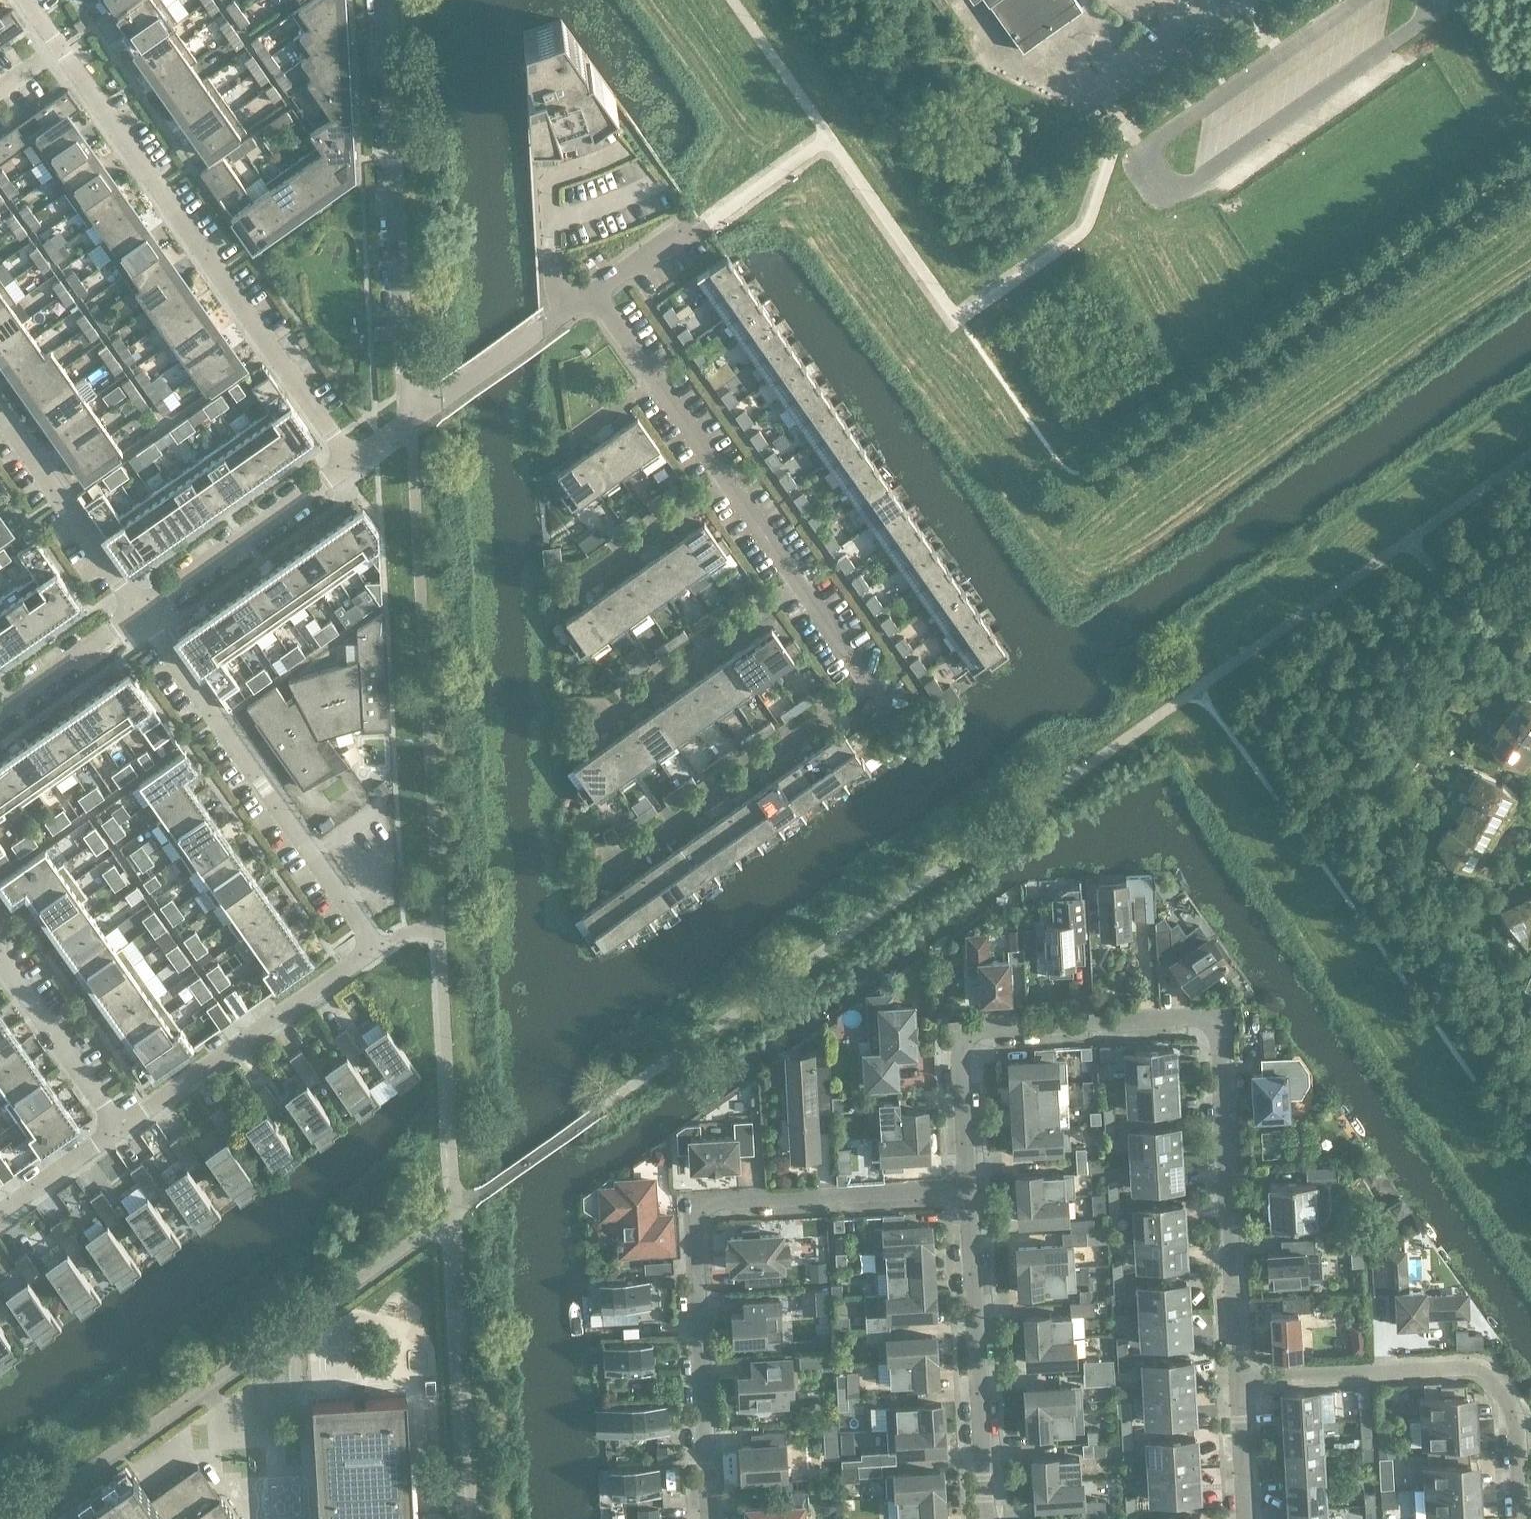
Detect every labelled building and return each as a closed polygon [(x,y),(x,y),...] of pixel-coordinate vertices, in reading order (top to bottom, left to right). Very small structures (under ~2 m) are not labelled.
[(165,0),(137,0),(118,13),(127,25),(130,23),(133,28),(167,3),(165,0)] [(214,0),(205,0),(204,1),(212,13),(219,8),(214,0)] [(226,5),(234,16),(242,10),(235,0),(234,0),(226,5)] [(293,12),(305,30),(293,38),(294,38),(343,4),(343,3),(339,5),(337,2),(340,0),(310,0),(293,12)] [(1023,50),(1083,8),(1077,0),(988,0),(1023,50)] [(178,19),(167,3),(133,28),(135,32),(133,34),(140,44),(134,49),(134,50),(178,19)] [(344,24),(343,4),(294,38),(306,55),(301,59),(301,60),(344,30),(344,29),(341,31),(338,27),(344,24)] [(12,8),(0,17),(0,44),(25,26),(12,8)] [(250,21),(242,10),(234,16),(242,27),(250,21)] [(179,19),(178,19),(134,50),(143,63),(146,61),(149,65),(146,67),(147,67),(185,41),(173,24),(179,19)] [(236,31),(228,19),(220,25),(228,36),(236,31)] [(584,51),(561,19),(524,32),(525,61),(526,61),(534,82),(526,85),(529,127),(560,125),(556,114),(587,103),(590,114),(592,113),(591,110),(613,95),(614,97),(616,96),(590,60),(587,61),(583,51),(584,51)] [(345,49),(344,30),(301,60),(313,77),(307,81),(308,82),(345,55),(345,54),(342,56),(340,53),(345,49)] [(244,43),(236,31),(228,36),(237,48),(244,43)] [(197,59),(185,41),(147,67),(156,81),(159,79),(162,83),(197,59)] [(264,42),(256,48),(264,59),(272,54),(264,42)] [(280,66),(272,54),(264,59),(273,71),(280,66)] [(261,66),(252,55),(245,60),(253,72),(261,66)] [(347,75),(345,55),(308,82),(332,116),(310,132),(310,133),(348,106),(347,79),(344,82),(341,78),(347,75)] [(197,59),(162,83),(165,87),(162,89),(172,103),(209,76),(203,80),(191,64),(197,59)] [(269,78),(261,66),(253,72),(262,83),(269,78)] [(284,72),(277,77),(285,89),(293,84),(284,72)] [(222,94),(209,76),(172,103),(181,116),(184,114),(187,119),(222,94)] [(281,96),(273,84),(266,89),(274,101),(281,96)] [(68,88),(34,112),(44,125),(26,137),(17,124),(0,136),(0,163),(31,142),(30,141),(68,115),(81,106),(68,88)] [(234,112),(222,94),(187,119),(190,123),(187,124),(197,138),(234,112)] [(349,125),(348,106),(310,133),(318,144),(319,144),(346,181),(352,177),(350,130),(347,132),(344,129),(349,125)] [(292,118),(287,111),(275,119),(280,126),(292,118)] [(247,130),(234,112),(197,138),(197,139),(200,137),(203,141),(200,143),(210,156),(247,130)] [(30,141),(31,142),(43,159),(77,134),(75,130),(77,128),(68,115),(30,141)] [(280,126),(275,119),(263,127),(269,135),(280,126)] [(80,138),(77,134),(43,159),(54,174),(91,148),(83,136),(80,138)] [(257,143),(252,136),(240,144),(245,151),(257,143)] [(245,151),(240,144),(228,152),(233,159),(245,151)] [(319,144),(318,144),(302,156),(326,191),(330,188),(332,191),(346,181),(319,144)] [(100,161),(91,148),(54,174),(65,191),(100,167),(97,162),(100,161)] [(253,199),(223,156),(201,171),(219,198),(236,186),(248,203),(231,215),(253,246),(271,234),(269,231),(272,229),(274,232),(275,231),(253,199)] [(326,191),(302,156),(284,169),(310,206),(324,197),(322,194),(326,191)] [(103,171),(100,167),(65,191),(77,208),(115,181),(106,169),(103,171)] [(0,171),(0,181),(4,186),(11,181),(3,169),(0,171)] [(310,206),(284,169),(266,181),(291,216),(295,213),(297,216),(310,206)] [(18,191),(11,181),(4,186),(10,196),(18,191)] [(123,194),(115,181),(77,208),(89,224),(124,200),(121,196),(123,194)] [(291,216),(266,181),(265,182),(270,188),(253,199),(275,231),(289,221),(287,219),(291,216)] [(127,204),(124,200),(89,224),(89,225),(95,221),(106,236),(100,240),(101,241),(138,215),(129,202),(127,204)] [(27,204),(19,209),(26,219),(34,213),(27,204)] [(20,223),(14,213),(6,218),(13,228),(20,223)] [(41,223),(34,213),(26,219),(33,228),(41,223)] [(147,227),(138,215),(101,241),(112,258),(147,233),(144,229),(147,227)] [(27,233),(20,223),(13,228),(20,238),(27,233)] [(150,237),(147,233),(112,258),(124,274),(162,248),(153,235),(150,237)] [(50,237),(43,242),(50,252),(57,247),(50,237)] [(44,256),(37,246),(30,251),(37,261),(44,256)] [(64,257),(57,247),(50,252),(57,262),(64,257)] [(170,261),(162,248),(124,274),(136,291),(171,267),(168,263),(170,261)] [(742,275),(727,254),(697,275),(712,296),(742,275)] [(51,266),(44,256),(37,261),(44,271),(51,266)] [(174,271),(171,267),(136,291),(148,308),(185,281),(176,269),(174,271)] [(74,270),(66,275),(73,285),(81,280),(74,270)] [(756,296),(742,275),(712,296),(726,317),(756,296)] [(67,289),(61,280),(53,285),(60,295),(67,289)] [(88,290),(81,280),(73,285),(80,295),(88,290)] [(194,294),(185,281),(148,308),(159,325),(194,300),(191,296),(194,294)] [(5,284),(0,287),(0,312),(17,300),(5,284)] [(74,299),(67,289),(60,295),(67,304),(74,299)] [(771,316),(756,296),(726,317),(741,338),(771,316)] [(17,300),(0,312),(0,337),(23,321),(11,305),(17,301),(17,300)] [(197,304),(194,300),(159,325),(171,341),(209,315),(200,302),(197,304)] [(97,304),(90,309),(97,319),(104,314),(97,304)] [(672,306),(663,313),(671,325),(681,318),(672,306)] [(91,323),(84,313),(77,318),(84,328),(91,323)] [(112,325),(104,314),(97,319),(105,330),(112,325)] [(217,327),(209,315),(171,341),(183,358),(218,333),(215,329),(217,327)] [(785,337),(771,316),(741,338),(755,358),(785,337)] [(23,321),(0,337),(0,356),(3,360),(34,338),(23,321)] [(99,335),(91,323),(84,328),(92,340),(99,335)] [(386,337),(386,326),(375,326),(375,337),(381,337),(386,337)] [(687,327),(677,333),(686,346),(695,339),(687,327)] [(221,337),(218,333),(183,358),(195,375),(232,348),(223,336),(221,337)] [(119,335),(112,340),(120,352),(128,347),(119,335)] [(800,358),(785,337),(755,358),(770,379),(800,358)] [(46,354),(34,338),(3,360),(12,373),(14,371),(17,375),(52,350),(51,350),(46,354)] [(114,356),(106,344),(99,350),(107,361),(114,356)] [(136,359),(128,347),(120,352),(129,364),(136,359)] [(701,347),(692,354),(700,366),(710,360),(701,347)] [(233,349),(232,348),(195,375),(207,392),(244,366),(235,353),(233,355),(230,351),(233,349)] [(64,367),(52,350),(17,375),(20,379),(17,381),(26,393),(64,367)] [(123,368),(114,356),(107,361),(115,373),(123,368)] [(814,378),(800,358),(770,379),(784,399),(814,378)] [(75,384),(64,367),(26,393),(35,406),(38,404),(41,408),(75,384)] [(143,368),(136,374),(144,385),(151,380),(143,368)] [(716,368),(706,374),(715,387),(724,380),(716,368)] [(282,392),(270,374),(252,387),(268,410),(269,410),(296,449),(314,436),(286,398),(285,399),(281,393),(282,392)] [(85,377),(75,384),(41,408),(43,412),(41,414),(50,427),(87,400),(97,393),(85,377)] [(138,390),(130,378),(122,383),(131,395),(138,390)] [(829,399),(814,378),(784,399),(799,420),(829,399)] [(159,392),(151,380),(144,385),(152,397),(159,392)] [(246,393),(237,381),(228,387),(237,399),(246,393)] [(730,388),(721,395),(729,407),(739,401),(730,388)] [(146,401),(138,390),(131,395),(139,406),(146,401)] [(229,405),(221,393),(212,399),(220,411),(229,405)] [(163,397),(156,402),(164,414),(171,409),(163,397)] [(220,411),(212,399),(202,406),(211,417),(220,411)] [(844,419),(829,399),(799,420),(813,441),(844,419)] [(99,417),(87,400),(50,427),(59,439),(61,437),(64,442),(99,417)] [(158,418),(150,406),(142,411),(151,423),(158,418)] [(745,409),(735,416),(744,428),(753,421),(745,409)] [(269,410),(268,410),(252,422),(280,460),(296,449),(269,410)] [(196,428),(187,416),(178,423),(186,434),(196,428)] [(659,447),(638,416),(617,430),(639,461),(659,447)] [(111,434),(99,417),(64,442),(67,446),(64,448),(73,460),(111,434)] [(858,440),(844,419),(813,441),(828,461),(858,440)] [(280,460),(252,422),(236,433),(263,472),(280,460)] [(186,434),(178,423),(169,429),(177,441),(186,434)] [(639,461),(617,430),(598,444),(620,475),(639,461)] [(759,430),(750,436),(758,448),(768,442),(759,430)] [(263,472),(236,433),(219,445),(246,484),(263,472)] [(123,451),(111,434),(73,460),(74,461),(76,459),(79,463),(77,465),(85,477),(123,451)] [(162,452),(154,440),(145,446),(153,458),(162,452)] [(873,461),(858,440),(828,461),(842,482),(873,461)] [(620,475),(598,444),(578,458),(600,489),(620,475)] [(246,484),(219,445),(202,457),(230,496),(246,484)] [(153,458),(145,446),(136,453),(144,464),(153,458)] [(774,450),(764,457),(773,469),(782,462),(774,450)] [(230,496),(202,457),(186,469),(213,507),(230,496)] [(600,489),(578,458),(558,472),(568,488),(561,493),(572,509),(600,489)] [(887,481),(873,461),(842,482),(857,502),(887,481)] [(129,475),(121,463),(111,470),(120,481),(129,475)] [(213,507),(186,469),(169,480),(196,519),(213,507)] [(120,481),(111,470),(102,476),(111,488),(120,481)] [(788,471),(779,478),(787,490),(797,483),(788,471)] [(196,519),(169,480),(152,492),(180,531),(196,519)] [(902,502),(887,481),(857,502),(871,523),(902,502)] [(676,482),(661,492),(666,499),(681,489),(676,482)] [(103,491),(85,504),(97,522),(99,521),(103,527),(101,528),(129,567),(146,554),(119,516),(120,515),(103,491)] [(180,531),(152,492),(136,504),(163,543),(180,531)] [(666,499),(661,492),(646,503),(651,510),(666,499)] [(803,492),(793,498),(802,510),(811,504),(803,492)] [(916,522),(902,502),(871,523),(886,544),(916,522)] [(163,543),(136,504),(120,515),(119,516),(146,554),(163,543)] [(378,528),(363,506),(346,519),(369,551),(368,552),(381,570),(378,528)] [(636,510),(622,520),(626,527),(641,517),(636,510)] [(817,512),(808,519),(816,531),(826,524),(817,512)] [(10,530),(1,517),(0,517),(0,538),(10,530)] [(369,551),(346,519),(329,530),(356,569),(357,569),(353,562),(368,552),(369,551)] [(626,527),(622,520),(607,530),(612,537),(626,527)] [(705,522),(684,536),(706,567),(731,549),(722,536),(717,540),(705,522)] [(931,543),(916,522),(886,544),(901,564),(931,543)] [(599,528),(579,543),(586,553),(607,539),(599,528)] [(356,569),(329,530),(312,542),(340,581),(356,569)] [(831,533),(822,539),(831,551),(840,545),(831,533)] [(706,567),(684,536),(665,550),(687,581),(706,567)] [(48,557),(36,539),(17,552),(34,575),(39,581),(62,614),(80,601),(52,563),(51,564),(47,558),(48,557)] [(340,581),(312,542),(296,554),(323,593),(340,581)] [(945,564),(931,543),(901,564),(915,585),(945,564)] [(6,545),(0,549),(0,556),(5,563),(14,557),(6,545)] [(687,581),(665,550),(645,564),(667,595),(687,581)] [(846,553),(837,560),(845,572),(855,565),(846,553)] [(323,593),(296,554),(279,566),(306,604),(323,593)] [(667,595),(645,564),(625,578),(647,609),(667,595)] [(960,584),(945,564),(915,585),(930,605),(960,584)] [(306,604),(279,566),(262,577),(289,616),(306,604)] [(861,574),(851,580),(860,593),(869,586),(861,574)] [(39,581),(34,575),(18,587),(23,593),(45,625),(62,614),(39,581)] [(289,616),(262,577),(245,589),(273,628),(289,616)] [(647,609),(625,578),(606,591),(628,622),(647,609)] [(383,601),(381,582),(366,583),(380,603),(383,601)] [(974,605),(960,584),(930,605),(944,626),(974,605)] [(728,598),(733,605),(747,595),(742,588),(728,598)] [(273,628),(245,589),(229,601),(256,640),(273,628)] [(628,622),(606,591),(586,605),(608,636),(628,622)] [(45,625),(23,593),(6,605),(29,637),(45,625)] [(875,594),(866,601),(874,613),(884,607),(875,594)] [(364,596),(355,603),(363,615),(372,608),(364,596)] [(0,599),(0,632),(12,649),(29,637),(6,605),(1,598),(0,599)] [(256,640),(229,601),(212,613),(239,651),(256,640)] [(723,602),(708,612),(713,619),(728,608),(723,602)] [(363,615),(355,603),(346,609),(354,621),(363,615)] [(608,636),(586,605),(566,619),(577,635),(569,640),(580,656),(608,636)] [(989,625),(974,605),(944,626),(959,647),(989,625)] [(387,677),(383,611),(357,629),(359,659),(289,680),(298,698),(295,699),(291,701),(289,703),(276,686),(247,707),(304,787),(333,766),(321,749),(324,747),(327,740),(326,736),(362,725),(363,729),(390,728),(389,713),(381,713),(380,703),(388,703),(387,687),(379,687),(379,678),(387,677)] [(713,619),(708,612),(693,622),(698,629),(713,619)] [(239,651),(212,613),(195,624),(223,663),(239,651)] [(890,615),(880,622),(889,634),(898,627),(890,615)] [(331,620),(322,626),(330,638),(339,632),(331,620)] [(223,663),(195,624),(178,637),(205,675),(207,674),(211,680),(209,681),(222,699),(240,686),(223,663)] [(1009,654),(989,625),(959,647),(973,667),(972,668),(972,669),(986,659),(991,667),(1009,654)] [(330,638),(322,626),(312,633),(321,645),(330,638)] [(772,627),(751,642),(773,673),(803,651),(794,638),(784,645),(772,627)] [(684,629),(669,640),(674,646),(688,636),(684,629)] [(0,632),(0,657),(12,649),(0,632)] [(904,636),(895,642),(903,655),(913,648),(904,636)] [(674,646),(669,640),(654,650),(659,657),(674,646)] [(773,673),(751,642),(732,655),(754,686),(773,673)] [(297,643),(288,650),(297,662),(306,655),(297,643)] [(297,662),(288,650),(279,656),(287,668),(297,662)] [(754,686),(732,655),(712,669),(734,700),(754,686)] [(1525,666),(1514,655),(1503,666),(1508,671),(1514,666),(1520,671),(1525,666)] [(919,656),(909,663),(918,675),(927,669),(919,656)] [(644,657),(630,667),(634,674),(649,664),(644,657)] [(264,667),(255,673),(263,685),(272,679),(264,667)] [(634,674),(630,667),(615,677),(620,684),(634,674)] [(734,700),(712,669),(693,683),(714,714),(734,700)] [(156,710),(129,671),(111,684),(134,716),(134,717),(138,723),(155,747),(173,734),(160,716),(159,717),(155,711),(156,710)] [(263,685),(255,673),(246,680),(254,692),(263,685)] [(933,677),(924,683),(932,696),(942,689),(933,677)] [(714,714),(693,683),(673,697),(695,728),(714,714)] [(134,716),(111,684),(95,695),(122,734),(138,723),(134,717),(134,716)] [(810,693),(795,703),(800,710),(815,700),(810,693)] [(122,734),(95,695),(78,707),(105,746),(122,734)] [(1511,720),(1530,736),(1530,695),(1529,695),(1512,711),(1511,720)] [(695,728),(673,697),(653,711),(675,742),(695,728)] [(800,710),(795,703),(780,714),(785,721),(800,710)] [(105,746),(78,707),(61,719),(89,758),(105,746)] [(675,742),(653,711),(634,724),(656,756),(675,742)] [(89,758),(61,719),(45,731),(72,769),(89,758)] [(1511,720),(1502,724),(1491,745),(1501,760),(1522,769),(1530,762),(1530,736),(1511,720)] [(770,721),(756,731),(761,738),(775,728),(770,721)] [(656,756),(634,724),(614,738),(636,769),(656,756)] [(871,770),(843,730),(820,746),(849,786),(849,785),(842,775),(851,769),(856,776),(870,770),(870,771),(871,770)] [(72,769),(45,731),(28,742),(55,781),(72,769)] [(761,738),(756,731),(741,741),(746,748),(761,738)] [(636,769),(614,738),(594,752),(616,783),(636,769)] [(55,781),(28,742),(11,754),(39,793),(55,781)] [(849,786),(820,746),(799,761),(827,801),(828,800),(821,790),(830,784),(835,791),(848,786),(849,786)] [(731,748),(717,759),(721,766),(736,755),(731,748)] [(138,756),(146,768),(155,761),(147,749),(138,756)] [(186,753),(185,751),(139,783),(152,801),(184,778),(185,778),(198,769),(191,759),(189,760),(185,754),(186,753)] [(616,783),(594,752),(574,766),(585,782),(577,787),(588,803),(616,783)] [(11,754),(0,762),(0,773),(22,805),(39,793),(11,754)] [(721,766),(717,759),(702,769),(707,776),(721,766)] [(130,761),(121,768),(129,779),(138,773),(130,761)] [(827,801),(799,761),(777,776),(805,816),(806,815),(799,806),(808,800),(813,807),(827,801)] [(129,779),(121,768),(112,774),(120,786),(129,779)] [(1463,785),(1477,793),(1507,810),(1519,795),(1502,781),(1499,784),(1493,780),(1494,777),(1472,768),(1467,777),(1456,773),(1453,777),(1463,785)] [(0,773),(0,809),(5,816),(6,816),(2,810),(17,799),(21,805),(22,805),(0,773)] [(692,776),(677,786),(682,793),(697,783),(692,776)] [(805,816),(777,776),(756,791),(784,831),(785,831),(778,821),(786,815),(791,822),(805,816)] [(184,778),(152,801),(163,816),(157,821),(157,822),(196,794),(185,778),(184,778)] [(385,780),(374,787),(380,795),(390,788),(385,780)] [(97,785),(87,791),(96,803),(105,796),(97,785)] [(682,793),(677,786),(663,797),(667,804),(682,793)] [(96,803),(87,791),(78,798),(87,809),(96,803)] [(784,831),(756,791),(734,807),(762,846),(763,846),(756,836),(765,830),(770,837),(783,831),(784,831)] [(1408,815),(1417,803),(1401,791),(1396,798),(1408,815)] [(1477,793),(1471,804),(1457,798),(1453,804),(1496,829),(1497,829),(1501,823),(1504,825),(1514,816),(1507,810),(1477,793)] [(208,811),(196,794),(157,822),(169,838),(208,811)] [(653,804),(638,814),(643,821),(657,811),(653,804)] [(1496,829),(1453,804),(1450,811),(1462,820),(1456,830),(1486,848),(1486,847),(1490,841),(1493,844),(1503,834),(1499,830),(1497,829),(1496,829)] [(762,846),(734,807),(713,822),(741,862),(741,861),(734,851),(743,845),(748,852),(762,846),(762,847),(762,846)] [(63,808),(54,815),(62,826),(72,820),(63,808)] [(220,828),(208,811),(169,838),(181,855),(220,828)] [(113,814),(101,822),(108,831),(120,823),(113,814)] [(643,821),(638,814),(623,824),(628,831),(643,821)] [(62,826),(54,815),(45,821),(53,833),(62,826)] [(330,816),(320,824),(324,831),(335,823),(330,816)] [(741,862),(713,822),(691,837),(719,877),(720,876),(713,866),(722,860),(727,867),(740,862),(741,862)] [(126,832),(120,823),(108,831),(114,841),(126,832)] [(613,825),(604,832),(606,840),(611,839),(616,837),(620,835),(613,825)] [(102,836),(95,827),(83,835),(90,844),(102,836)] [(1493,853),(1490,851),(1488,849),(1486,847),(1486,848),(1456,830),(1451,827),(1441,839),(1453,856),(1467,870),(1475,864),(1477,866),(1493,853)] [(231,844),(220,828),(181,855),(192,872),(231,844)] [(30,832),(21,838),(29,850),(38,843),(30,832)] [(108,845),(102,836),(90,844),(96,853),(108,845)] [(719,877),(691,837),(669,852),(698,892),(691,882),(700,876),(705,883),(719,877)] [(29,850),(21,838),(12,845),(20,856),(29,850)] [(142,844),(130,852),(136,861),(148,853),(142,844)] [(243,861),(231,844),(192,872),(193,872),(199,868),(210,883),(204,888),(243,861)] [(46,849),(0,881),(1,883),(3,882),(7,888),(6,889),(13,899),(26,890),(25,890),(64,862),(57,866),(46,849)] [(0,855),(0,869),(13,861),(6,851),(0,855)] [(698,892),(669,852),(648,867),(676,907),(677,907),(670,897),(679,891),(684,898),(697,892),(698,892)] [(155,862),(148,853),(136,861),(143,870),(155,862)] [(255,878),(243,861),(204,888),(216,905),(255,878)] [(76,879),(64,862),(25,890),(26,890),(37,906),(76,879)] [(120,873),(114,864),(102,872),(108,881),(120,873)] [(676,907),(648,867),(626,883),(654,922),(655,922),(648,912),(657,906),(662,913),(675,907),(676,907)] [(127,882),(120,873),(108,881),(115,890),(127,882)] [(155,873),(148,878),(143,881),(150,891),(162,883),(155,873)] [(267,894),(255,878),(216,905),(216,906),(223,901),(233,917),(227,921),(228,922),(267,894)] [(88,896),(76,879),(37,906),(49,923),(88,896)] [(1099,889),(1102,935),(1129,933),(1128,914),(1134,913),(1135,921),(1147,920),(1145,892),(1133,893),(1133,897),(1127,897),(1127,880),(1125,881),(1100,889),(1099,889)] [(654,922),(626,883),(605,898),(633,938),(633,937),(627,927),(635,921),(640,928),(654,922),(654,923),(654,922)] [(137,886),(132,889),(125,894),(132,904),(144,895),(137,886)] [(1053,897),(1055,921),(1046,922),(1049,964),(1073,963),(1071,928),(1082,927),(1082,929),(1083,929),(1081,886),(1079,886),(1069,887),(1053,897)] [(278,911),(267,894),(228,922),(239,938),(278,911)] [(1530,942),(1530,896),(1522,900),(1517,895),(1505,905),(1506,907),(1511,914),(1502,921),(1510,929),(1517,924),(1529,943),(1530,942)] [(88,896),(49,923),(61,940),(93,917),(82,901),(88,896)] [(172,897),(160,906),(167,915),(178,906),(172,897)] [(633,938),(605,898),(582,913),(592,928),(585,933),(596,949),(614,936),(619,943),(632,938),(633,938)] [(185,916),(178,906),(167,915),(173,924),(185,916)] [(160,919),(154,910),(142,918),(149,928),(160,919)] [(290,928),(278,911),(239,938),(240,939),(246,935),(257,951),(290,928)] [(105,933),(93,917),(61,940),(72,956),(105,933)] [(167,928),(160,919),(149,928),(155,937),(167,928)] [(302,944),(290,928),(257,951),(269,967),(302,944)] [(1173,962),(1188,984),(1185,986),(1190,992),(1201,984),(1199,981),(1227,962),(1223,957),(1227,954),(1217,939),(1213,942),(1209,937),(1187,952),(1181,943),(1171,944),(1170,928),(1156,929),(1156,934),(1157,946),(1157,956),(1171,956),(1175,961),(1173,962)] [(195,931),(184,939),(190,948),(202,940),(195,931)] [(116,949),(105,933),(72,956),(84,973),(123,946),(122,945),(116,949)] [(1156,934),(1148,934),(1149,946),(1157,946),(1156,934)] [(208,949),(202,940),(190,948),(197,957),(208,949)] [(989,960),(987,942),(967,943),(969,971),(979,971),(981,1002),(1011,1000),(1008,959),(989,960)] [(184,953),(177,943),(166,952),(172,961),(184,953)] [(314,962),(302,944),(269,967),(262,971),(275,989),(294,976),(293,974),(299,970),(300,972),(314,962)] [(135,962),(123,946),(84,973),(96,990),(135,962)] [(190,962),(184,953),(172,961),(179,970),(190,962)] [(146,979),(135,962),(96,990),(108,1006),(146,979)] [(218,963),(206,971),(213,980),(225,972),(218,963)] [(231,981),(225,972),(213,980),(219,989),(231,981)] [(207,985),(200,975),(188,984),(195,993),(207,985)] [(158,996),(146,979),(108,1006),(119,1023),(158,996)] [(213,994),(207,985),(195,993),(201,1002),(213,994)] [(235,988),(224,996),(238,1016),(249,1008),(235,988)] [(170,1012),(158,996),(119,1023),(131,1040),(170,1012)] [(232,1020),(218,1000),(207,1008),(221,1028),(232,1020)] [(883,1052),(865,1053),(867,1085),(897,1084),(896,1055),(915,1054),(914,1037),(918,1036),(918,1035),(917,1035),(917,1024),(917,1023),(914,1023),(913,1006),(893,1007),(892,1000),(881,1001),(874,1006),(875,1026),(882,1025),(883,1052)] [(182,1029),(170,1012),(131,1040),(143,1056),(182,1029)] [(0,1013),(0,1032),(9,1026),(0,1013)] [(9,1026),(0,1032),(0,1057),(21,1043),(9,1026)] [(421,1074),(387,1026),(386,1027),(387,1029),(368,1043),(400,1088),(421,1074)] [(194,1046),(182,1029),(143,1056),(155,1074),(169,1064),(168,1062),(174,1058),(175,1060),(194,1046)] [(334,1037),(347,1054),(349,1057),(360,1049),(346,1029),(334,1037)] [(21,1043),(0,1057),(0,1082),(32,1059),(21,1043)] [(1275,1044),(1264,1045),(1265,1057),(1276,1057),(1275,1044)] [(1092,1055),(1091,1045),(1081,1046),(1081,1056),(1092,1055)] [(1110,1046),(1099,1047),(1100,1063),(1111,1062),(1110,1046)] [(1010,1062),(1011,1084),(1056,1082),(1066,1081),(1065,1059),(1055,1059),(1054,1047),(1035,1048),(1036,1060),(1010,1062)] [(1135,1050),(1136,1079),(1137,1080),(1166,1078),(1166,1079),(1175,1078),(1173,1048),(1135,1050)] [(290,1058),(307,1083),(309,1085),(320,1077),(301,1050),(290,1058)] [(832,1107),(832,1108),(843,1107),(842,1095),(832,1096),(830,1056),(828,1056),(829,1062),(815,1063),(815,1061),(812,1061),(812,1053),(810,1053),(810,1054),(789,1070),(789,1074),(789,1084),(785,1084),(785,1081),(784,1081),(786,1120),(788,1120),(787,1118),(791,1118),(793,1143),(817,1141),(815,1108),(832,1107)] [(381,1102),(349,1057),(347,1054),(346,1055),(347,1057),(328,1071),(361,1116),(381,1102)] [(32,1059),(0,1082),(0,1083),(12,1099),(44,1076),(32,1059)] [(1287,1094),(1299,1093),(1306,1082),(1305,1070),(1297,1059),(1265,1061),(1266,1073),(1254,1074),(1255,1090),(1252,1091),(1252,1100),(1255,1100),(1256,1117),(1288,1115),(1287,1094)] [(56,1093),(44,1076),(12,1099),(5,1103),(17,1120),(56,1093)] [(1137,1080),(1136,1079),(1128,1079),(1130,1110),(1168,1108),(1166,1079),(1166,1078),(1137,1080)] [(1058,1103),(1056,1082),(1011,1084),(1013,1106),(1058,1103)] [(341,1130),(309,1085),(307,1083),(306,1083),(308,1085),(289,1099),(321,1144),(341,1130)] [(255,1093),(267,1111),(269,1113),(280,1105),(266,1085),(255,1093)] [(1094,1101),(1093,1089),(1083,1090),(1084,1102),(1094,1101)] [(68,1109),(56,1093),(17,1120),(29,1137),(68,1109)] [(879,1101),(881,1135),(926,1133),(925,1110),(899,1112),(898,1100),(879,1101)] [(1059,1125),(1058,1103),(1013,1106),(1014,1127),(1059,1125)] [(1102,1105),(1103,1120),(1114,1120),(1113,1104),(1102,1105)] [(210,1114),(227,1139),(229,1141),(241,1133),(222,1106),(210,1114)] [(80,1127),(68,1109),(29,1137),(41,1154),(60,1141),(59,1139),(65,1135),(66,1137),(80,1127)] [(1091,1123),(1101,1122),(1100,1110),(1090,1111),(1091,1123)] [(301,1158),(269,1113),(267,1111),(266,1111),(268,1114),(249,1127),(281,1172),(301,1158)] [(686,1124),(677,1130),(679,1152),(690,1151),(691,1168),(709,1167),(709,1169),(711,1169),(711,1167),(719,1167),(719,1168),(721,1168),(721,1167),(738,1166),(738,1153),(754,1152),(752,1120),(735,1121),(735,1136),(701,1138),(700,1123),(686,1124)] [(1115,1136),(1114,1120),(1103,1120),(1104,1136),(1115,1136)] [(1059,1125),(1014,1127),(1015,1150),(1070,1147),(1068,1125),(1059,1125)] [(1139,1128),(1141,1157),(1171,1156),(1171,1157),(1179,1156),(1178,1126),(1139,1128)] [(927,1155),(926,1133),(881,1135),(871,1136),(873,1158),(882,1158),(883,1170),(902,1169),(902,1157),(927,1155)] [(170,1143),(187,1167),(189,1169),(201,1161),(182,1134),(170,1143)] [(261,1186),(229,1141),(227,1139),(226,1140),(228,1142),(209,1155),(241,1201),(261,1186)] [(1075,1147),(1076,1159),(1086,1159),(1086,1147),(1075,1147)] [(0,1154),(0,1176),(3,1181),(14,1173),(0,1153),(0,1154)] [(1141,1157),(1132,1157),(1134,1188),(1172,1185),(1171,1157),(1171,1156),(1141,1157)] [(1087,1171),(1086,1159),(1076,1159),(1077,1171),(1087,1171)] [(130,1171),(148,1195),(149,1197),(161,1189),(142,1163),(130,1171)] [(221,1215),(189,1169),(187,1167),(186,1168),(188,1170),(169,1183),(201,1229),(221,1215)] [(1270,1183),(1271,1197),(1268,1198),(1269,1211),(1271,1211),(1272,1226),(1317,1223),(1314,1181),(1338,1180),(1338,1167),(1306,1169),(1306,1181),(1270,1183)] [(836,1172),(837,1184),(847,1183),(847,1171),(836,1172)] [(1018,1176),(1019,1198),(1064,1195),(1074,1195),(1073,1172),(1018,1176)] [(671,1216),(655,1217),(653,1180),(618,1182),(619,1189),(609,1189),(610,1215),(620,1215),(621,1238),(617,1238),(618,1257),(633,1256),(633,1252),(673,1250),(671,1216)] [(1107,1182),(1108,1198),(1119,1198),(1118,1182),(1107,1182)] [(90,1199),(108,1223),(109,1226),(121,1217),(102,1191),(90,1199)] [(181,1243),(149,1197),(148,1195),(147,1196),(148,1198),(129,1211),(161,1257),(181,1243)] [(1066,1218),(1064,1195),(1019,1198),(1021,1221),(1066,1218)] [(1119,1214),(1119,1198),(1108,1198),(1108,1214),(1119,1214)] [(1144,1206),(1145,1234),(1145,1235),(1175,1234),(1175,1235),(1184,1234),(1182,1203),(1144,1206)] [(874,1227),(876,1250),(930,1247),(929,1224),(904,1226),(903,1214),(883,1215),(884,1227),(874,1227)] [(844,1217),(834,1218),(834,1230),(845,1229),(844,1217)] [(1070,1231),(1086,1230),(1094,1229),(1094,1218),(1070,1219),(1070,1231)] [(51,1227),(68,1251),(69,1254),(81,1246),(62,1219),(51,1227)] [(857,1219),(849,1220),(850,1228),(858,1227),(857,1219)] [(141,1271),(109,1226),(108,1223),(107,1224),(108,1226),(89,1239),(121,1285),(141,1271)] [(733,1269),(745,1268),(745,1284),(771,1283),(770,1267),(782,1266),(782,1258),(789,1258),(788,1241),(781,1241),(781,1233),(759,1235),(759,1228),(742,1229),(743,1236),(731,1236),(731,1244),(726,1245),(727,1261),(732,1261),(733,1269)] [(1087,1243),(1086,1230),(1070,1231),(1062,1231),(1063,1244),(1018,1247),(1019,1269),(1075,1266),(1074,1244),(1087,1243)] [(1145,1235),(1145,1234),(1137,1235),(1138,1265),(1177,1263),(1175,1235),(1175,1234),(1145,1235)] [(1315,1237),(1291,1239),(1291,1249),(1287,1249),(1284,1253),(1268,1253),(1269,1281),(1282,1281),(1282,1283),(1294,1283),(1294,1280),(1310,1279),(1313,1276),(1312,1253),(1316,1253),(1315,1237)] [(1364,1238),(1351,1239),(1352,1251),(1364,1250),(1364,1238)] [(932,1268),(930,1247),(876,1250),(877,1271),(887,1271),(932,1268)] [(101,1299),(69,1254),(68,1251),(67,1252),(68,1254),(49,1267),(81,1313),(101,1299)] [(1374,1293),(1389,1292),(1391,1314),(1397,1313),(1397,1325),(1426,1323),(1426,1316),(1455,1315),(1454,1293),(1425,1295),(1424,1289),(1407,1290),(1405,1251),(1387,1252),(1388,1260),(1372,1261),(1374,1293)] [(846,1252),(836,1252),(836,1264),(847,1264),(846,1252)] [(15,1261),(28,1279),(30,1282),(41,1274),(27,1253),(15,1261)] [(1111,1260),(1112,1276),(1123,1276),(1122,1260),(1111,1260)] [(670,1261),(644,1263),(644,1273),(671,1271),(670,1261)] [(826,1262),(809,1263),(810,1281),(827,1280),(826,1262)] [(1076,1288),(1075,1266),(1019,1269),(1021,1292),(1076,1288)] [(933,1290),(932,1268),(887,1271),(888,1292),(933,1290)] [(1124,1292),(1123,1276),(1112,1276),(1113,1292),(1124,1292)] [(61,1327),(30,1282),(28,1279),(27,1280),(28,1282),(9,1296),(41,1341),(61,1327)] [(650,1280),(600,1282),(602,1309),(651,1306),(650,1280)] [(1148,1284),(1150,1312),(1150,1313),(1179,1312),(1188,1312),(1186,1281),(1148,1284)] [(841,1283),(837,1283),(831,1284),(832,1295),(842,1295),(841,1283)] [(827,1288),(801,1290),(802,1314),(829,1313),(827,1288)] [(1079,1289),(1080,1301),(1090,1301),(1090,1289),(1079,1289)] [(934,1312),(933,1290),(888,1292),(888,1293),(878,1293),(879,1315),(865,1316),(866,1328),(890,1326),(889,1315),(934,1312)] [(1312,1295),(1288,1297),(1289,1311),(1271,1312),(1272,1336),(1268,1336),(1268,1337),(1272,1337),(1273,1354),(1285,1353),(1287,1356),(1290,1357),(1293,1357),(1296,1355),(1297,1352),(1300,1352),(1297,1311),(1313,1310),(1312,1295)] [(745,1313),(731,1314),(733,1342),(767,1340),(766,1325),(782,1324),(781,1299),(744,1301),(745,1313)] [(1094,1300),(1090,1301),(1080,1301),(1070,1302),(1071,1315),(1095,1314),(1094,1300)] [(1150,1313),(1150,1312),(1141,1313),(1143,1343),(1181,1341),(1179,1312),(1150,1313)] [(1071,1315),(1026,1317),(1027,1340),(1072,1337),(1071,1315)] [(1367,1322),(1350,1323),(1351,1355),(1369,1354),(1367,1322)] [(0,1324),(0,1367),(1,1369),(22,1355),(0,1324)] [(641,1336),(640,1324),(624,1324),(625,1336),(641,1336)] [(891,1338),(890,1326),(866,1328),(867,1339),(883,1338),(884,1361),(890,1360),(935,1358),(933,1335),(891,1338)] [(1468,1327),(1456,1328),(1457,1348),(1469,1347),(1483,1346),(1482,1332),(1468,1333),(1468,1327)] [(1074,1360),(1072,1337),(1027,1340),(1029,1362),(1074,1360)] [(1115,1338),(1116,1354),(1127,1354),(1126,1338),(1115,1338)] [(653,1343),(604,1346),(605,1372),(655,1370),(653,1343)] [(834,1352),(822,1353),(823,1368),(834,1368),(834,1352)] [(1128,1369),(1127,1354),(1116,1354),(1117,1370),(1128,1369)] [(758,1360),(758,1358),(750,1358),(751,1374),(739,1375),(740,1407),(756,1406),(757,1410),(760,1413),(768,1413),(771,1409),(771,1405),(782,1404),(782,1407),(790,1406),(789,1393),(795,1393),(794,1376),(792,1376),(791,1358),(758,1360)] [(936,1380),(935,1358),(890,1360),(891,1383),(936,1380)] [(1083,1360),(1084,1372),(1094,1371),(1094,1359),(1083,1360)] [(1152,1361),(1154,1390),(1154,1391),(1184,1389),(1184,1390),(1192,1390),(1191,1359),(1152,1361)] [(1095,1383),(1094,1371),(1084,1372),(1085,1384),(1095,1383)] [(435,1378),(425,1379),(426,1393),(436,1393),(435,1378)] [(1467,1394),(1466,1382),(1429,1384),(1429,1395),(1421,1396),(1422,1420),(1468,1417),(1467,1399),(1464,1399),(1464,1395),(1467,1394)] [(837,1385),(837,1397),(848,1397),(847,1385),(837,1385)] [(1026,1388),(1027,1411),(1082,1408),(1081,1385),(1026,1388)] [(1154,1391),(1154,1390),(1145,1391),(1147,1421),(1185,1419),(1184,1390),(1184,1389),(1154,1391)] [(1319,1420),(1318,1391),(1284,1393),(1285,1422),(1319,1420)] [(406,1395),(313,1400),(320,1518),(415,1518),(415,1514),(413,1515),(406,1395)] [(849,1409),(848,1397),(837,1397),(838,1409),(849,1409)] [(941,1403),(887,1406),(888,1428),(942,1425),(941,1403)] [(669,1404),(607,1408),(609,1434),(670,1431),(669,1404)] [(1371,1417),(1370,1405),(1359,1406),(1360,1418),(1371,1417)] [(1387,1407),(1378,1407),(1379,1420),(1392,1419),(1392,1410),(1387,1407)] [(1083,1430),(1082,1408),(1027,1411),(1029,1433),(1083,1430)] [(1120,1416),(1121,1432),(1132,1431),(1131,1415),(1120,1416)] [(1469,1435),(1468,1417),(1422,1420),(1424,1443),(1432,1443),(1433,1453),(1470,1451),(1469,1440),(1466,1440),(1466,1435),(1469,1435)] [(1321,1449),(1319,1420),(1285,1422),(1287,1451),(1321,1449)] [(885,1450),(886,1462),(896,1462),(895,1450),(944,1448),(942,1425),(888,1428),(889,1450),(885,1450)] [(1109,1429),(1099,1430),(1087,1431),(1088,1443),(1093,1443),(1110,1442),(1109,1429)] [(785,1431),(759,1432),(760,1445),(743,1446),(744,1477),(784,1474),(783,1445),(786,1445),(785,1431)] [(1133,1447),(1132,1431),(1121,1432),(1122,1448),(1133,1447)] [(1372,1446),(1372,1434),(1361,1435),(1361,1447),(1372,1446)] [(1157,1439),(1158,1468),(1159,1469),(1188,1467),(1188,1468),(1197,1468),(1195,1437),(1157,1439)] [(1088,1443),(1082,1443),(1083,1455),(1094,1455),(1093,1443),(1088,1443)] [(1396,1443),(1379,1443),(1380,1455),(1396,1455),(1396,1443)] [(668,1446),(657,1447),(658,1460),(669,1459),(668,1446)] [(1373,1458),(1372,1446),(1361,1447),(1362,1459),(1373,1458)] [(1322,1478),(1321,1449),(1287,1451),(1289,1480),(1322,1478)] [(886,1462),(885,1450),(861,1452),(861,1457),(841,1458),(842,1465),(858,1464),(882,1463),(886,1462)] [(1471,1462),(1470,1451),(1433,1453),(1433,1464),(1425,1464),(1426,1488),(1472,1485),(1471,1467),(1468,1468),(1467,1463),(1471,1462)] [(1034,1459),(1035,1481),(1080,1479),(1079,1456),(1034,1459)] [(1393,1457),(1380,1458),(1381,1470),(1394,1469),(1393,1457)] [(1119,1460),(1108,1460),(1109,1476),(1119,1475),(1119,1460)] [(882,1475),(882,1463),(858,1464),(859,1476),(882,1475)] [(151,1497),(166,1518),(237,1518),(198,1464),(151,1497)] [(842,1465),(841,1465),(841,1481),(859,1480),(859,1476),(858,1464),(842,1465)] [(660,1467),(611,1469),(612,1496),(662,1493),(660,1467)] [(1159,1469),(1158,1468),(1150,1468),(1152,1499),(1190,1497),(1188,1468),(1188,1467),(1159,1469)] [(897,1495),(897,1496),(942,1493),(941,1471),(886,1474),(888,1496),(897,1495)] [(151,1497),(134,1473),(84,1508),(92,1518),(166,1518),(151,1497)] [(1324,1507),(1322,1478),(1289,1480),(1290,1508),(1324,1507)] [(1082,1501),(1080,1479),(1035,1481),(1037,1504),(1082,1501)] [(1472,1485),(1426,1488),(1428,1512),(1436,1511),(1436,1518),(1474,1518),(1473,1508),(1470,1508),(1470,1503),(1473,1503),(1472,1485)] [(783,1505),(746,1507),(747,1518),(805,1518),(804,1505),(809,1504),(808,1490),(782,1491),(783,1505)] [(1399,1490),(1382,1491),(1383,1508),(1400,1507),(1399,1490)] [(1376,1504),(1375,1492),(1364,1492),(1365,1504),(1376,1504)] [(944,1516),(942,1493),(897,1496),(899,1518),(944,1516)] [(1124,1494),(1125,1510),(1136,1509),(1135,1493),(1124,1494)] [(1105,1499),(1082,1501),(1082,1514),(1085,1514),(1106,1513),(1105,1499)] [(1376,1516),(1376,1504),(1365,1504),(1365,1516),(1376,1516)] [(1324,1507),(1290,1508),(1291,1518),(1325,1518),(1324,1507)] [(638,1510),(638,1518),(660,1518),(659,1509),(638,1510)] [(1136,1509),(1125,1510),(1126,1518),(1137,1518),(1136,1509)]
